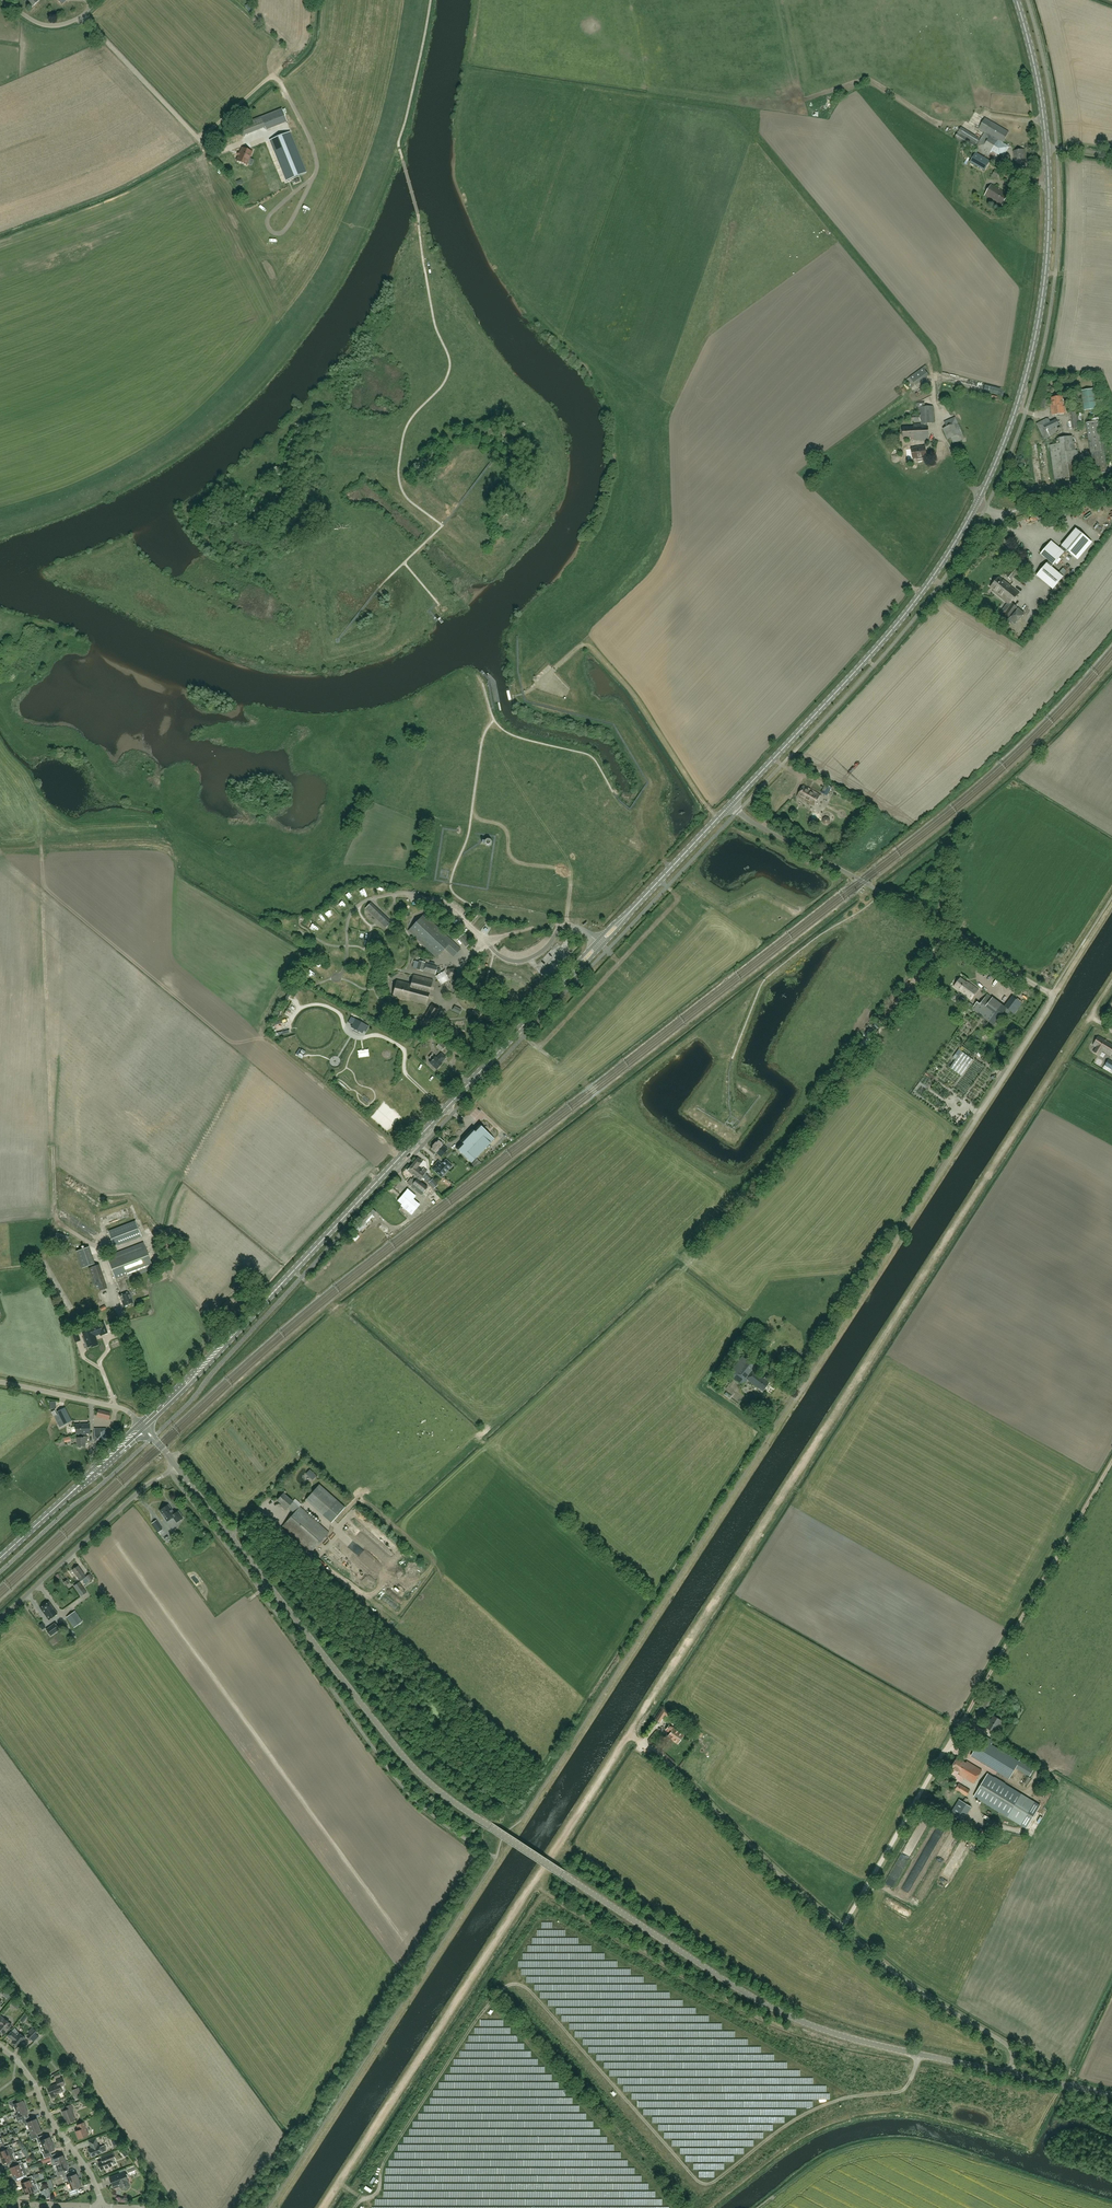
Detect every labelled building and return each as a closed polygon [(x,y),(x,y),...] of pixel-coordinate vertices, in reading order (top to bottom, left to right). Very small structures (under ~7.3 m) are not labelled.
[(267,130),(287,122),(282,109),(261,117),(265,127),(267,130)] [(265,127),(261,117),(239,126),(243,136),(265,127)] [(1004,169),(1008,164),(998,158),(1000,154),(1003,156),(1009,147),(1003,143),(1009,132),(985,118),(979,129),(985,133),(975,149),(994,159),(992,162),(1004,169)] [(963,127),(958,135),(976,147),(981,139),(963,127)] [(290,132),(270,140),(286,181),(307,173),(290,132)] [(248,163),(250,158),(252,152),(242,148),(240,153),(239,156),(237,161),(247,165),(248,163)] [(1015,160),(1026,157),(1025,149),(1013,151),(1015,160)] [(984,171),(988,164),(984,161),(985,158),(975,152),(970,162),(984,171)] [(1026,157),(1015,160),(1016,168),(1028,166),(1026,157)] [(1002,206),(1008,194),(991,184),(985,196),(1002,206)] [(915,385),(929,375),(924,367),(910,377),(915,385)] [(1084,411),(1101,408),(1098,388),(1081,390),(1084,411)] [(1063,408),(1062,396),(1051,398),(1052,407),(1051,407),(1050,407),(1051,415),(1065,413),(1064,408),(1063,409),(1063,408)] [(928,423),(933,423),(933,406),(921,407),(921,415),(912,415),(912,422),(921,421),(921,424),(914,425),(914,427),(903,428),(903,438),(911,438),(912,439),(914,439),(914,440),(929,440),(928,423)] [(1073,429),(1079,428),(1077,412),(1070,413),(1073,429)] [(955,443),(964,438),(955,417),(946,422),(948,427),(944,428),(949,440),(952,438),(955,443)] [(1044,439),(1059,431),(1057,426),(1059,425),(1056,420),(1050,422),(1048,419),(1047,418),(1036,424),(1044,439)] [(1094,475),(1107,473),(1099,421),(1086,423),(1094,475)] [(1054,480),(1081,476),(1078,450),(1075,450),(1074,442),(1073,442),(1072,436),(1059,438),(1060,444),(1050,445),(1054,480)] [(1038,444),(1032,445),(1035,470),(1041,469),(1038,444)] [(913,459),(927,457),(925,446),(921,447),(921,446),(915,447),(915,448),(911,448),(913,459)] [(1051,541),(1041,554),(1049,561),(1047,563),(1051,567),(1066,550),(1078,559),(1085,551),(1081,548),(1089,540),(1076,529),(1060,548),(1051,541)] [(1070,560),(1065,565),(1071,570),(1075,565),(1070,560)] [(1015,577),(1023,567),(1016,562),(1006,575),(1007,576),(1011,580),(1014,576),(1015,577)] [(1037,575),(1053,589),(1063,577),(1051,567),(1047,563),(1037,575)] [(1012,602),(1019,593),(999,576),(991,587),(994,590),(993,591),(1009,605),(1012,602)] [(1017,607),(1012,603),(1004,613),(1003,612),(1000,616),(1007,621),(1015,610),(1017,607)] [(1015,624),(1024,613),(1019,608),(1016,611),(1009,620),(1015,624)] [(797,796),(807,802),(814,806),(821,795),(804,785),(797,796)] [(830,798),(834,791),(825,786),(821,793),(830,798)] [(391,923),(383,915),(370,903),(365,909),(386,928),(391,923)] [(411,930),(418,938),(437,955),(442,951),(443,952),(447,947),(446,946),(450,941),(424,917),(419,921),(418,920),(414,925),(415,926),(411,930)] [(467,947),(471,944),(464,934),(460,937),(467,947)] [(454,955),(459,950),(452,944),(447,948),(454,955)] [(417,969),(435,974),(437,967),(425,963),(425,962),(419,961),(417,969)] [(407,999),(426,1004),(433,980),(414,975),(411,984),(397,980),(393,997),(407,1001),(407,999)] [(971,999),(978,990),(969,983),(968,984),(961,978),(954,986),(965,995),(971,999)] [(331,988),(327,993),(333,997),(336,992),(331,988)] [(977,1002),(972,1009),(988,1021),(994,1025),(1007,1008),(1006,1007),(988,994),(980,1004),(977,1002)] [(438,1010),(431,1006),(422,1021),(421,1021),(419,1024),(430,1030),(435,1021),(433,1019),(438,1010)] [(362,1033),(363,1031),(367,1025),(356,1019),(353,1025),(352,1027),(362,1033)] [(450,1025),(447,1031),(456,1037),(459,1032),(450,1025)] [(871,1038),(875,1033),(869,1028),(865,1034),(871,1038)] [(1101,1050),(1111,1056),(1111,1054),(1111,1044),(1100,1037),(1098,1036),(1093,1045),(1097,1047),(1094,1052),(1098,1055),(1101,1050)] [(446,1046),(441,1042),(437,1046),(442,1051),(446,1046)] [(299,1048),(296,1053),(302,1058),(306,1052),(299,1048)] [(962,1051),(950,1067),(962,1076),(973,1060),(962,1051)] [(441,1063),(446,1058),(441,1053),(437,1058),(435,1057),(432,1055),(429,1058),(432,1060),(430,1063),(437,1069),(442,1064),(441,1063)] [(981,1076),(974,1082),(979,1087),(982,1084),(985,1087),(989,1084),(981,1076)] [(456,1148),(472,1163),(494,1139),(478,1124),(477,1125),(478,1126),(474,1130),(472,1128),(470,1130),(471,1131),(462,1140),(461,1139),(460,1140),(462,1143),(458,1147),(457,1146),(456,1148)] [(441,1157),(446,1152),(447,1149),(443,1145),(445,1142),(440,1138),(431,1148),(441,1157)] [(418,1158),(407,1171),(415,1176),(417,1178),(420,1180),(422,1177),(426,1173),(427,1171),(424,1168),(422,1170),(418,1167),(422,1161),(418,1158)] [(452,1165),(446,1159),(442,1164),(438,1161),(432,1168),(437,1174),(438,1173),(442,1177),(452,1165)] [(411,1179),(407,1183),(411,1186),(410,1186),(421,1195),(427,1187),(417,1179),(417,1178),(415,1176),(412,1179),(411,1179)] [(432,1180),(429,1182),(434,1188),(437,1185),(432,1180)] [(402,1191),(407,1186),(403,1181),(398,1186),(402,1191)] [(402,1195),(398,1200),(412,1213),(414,1213),(420,1205),(412,1199),(414,1197),(407,1190),(402,1195)] [(372,1215),(373,1216),(377,1212),(371,1207),(355,1225),(359,1229),(372,1215)] [(119,1245),(142,1236),(136,1220),(108,1231),(113,1244),(119,1245)] [(67,1246),(69,1235),(57,1232),(54,1242),(67,1246)] [(120,1295),(124,1306),(134,1303),(130,1291),(129,1291),(125,1279),(154,1268),(143,1242),(107,1256),(118,1282),(122,1294),(120,1295)] [(82,1268),(95,1263),(89,1246),(76,1251),(82,1268)] [(100,1290),(101,1290),(107,1288),(99,1264),(89,1268),(91,1276),(92,1276),(96,1289),(99,1287),(100,1290)] [(87,1333),(84,1334),(88,1347),(91,1346),(92,1346),(92,1347),(98,1345),(96,1339),(95,1339),(94,1338),(95,1337),(95,1336),(100,1334),(101,1335),(107,1333),(103,1323),(97,1325),(91,1328),(92,1330),(91,1330),(87,1332),(87,1333)] [(76,1342),(81,1341),(78,1334),(77,1331),(72,1333),(73,1336),(76,1342)] [(742,1356),(729,1374),(743,1385),(747,1381),(745,1380),(743,1378),(753,1364),(742,1356)] [(762,1391),(768,1382),(766,1381),(769,1376),(766,1374),(763,1379),(755,1373),(753,1374),(751,1373),(747,1379),(751,1382),(758,1387),(758,1388),(757,1390),(760,1393),(762,1390),(762,1391)] [(65,1408),(57,1412),(58,1414),(62,1422),(65,1421),(66,1423),(71,1421),(65,1408)] [(97,1416),(100,1417),(104,1418),(109,1419),(110,1413),(99,1410),(97,1416)] [(80,1434),(87,1433),(90,1433),(90,1424),(76,1424),(76,1427),(73,1427),(72,1428),(72,1431),(73,1432),(76,1432),(76,1434),(80,1434)] [(101,1442),(106,1439),(106,1428),(95,1429),(95,1442),(101,1442)] [(87,1433),(80,1434),(80,1435),(78,1435),(78,1437),(78,1447),(79,1448),(81,1448),(82,1446),(86,1446),(85,1441),(88,1440),(88,1436),(87,1436),(87,1433)] [(345,1507),(337,1500),(319,1485),(308,1497),(334,1520),(345,1507)] [(311,1553),(329,1532),(300,1506),(302,1504),(295,1499),(293,1501),(284,1493),(278,1500),(283,1505),(282,1507),(286,1510),(288,1507),(294,1513),(282,1527),(311,1553)] [(177,1522),(183,1518),(178,1511),(175,1514),(174,1512),(173,1512),(168,1505),(166,1507),(165,1506),(162,1508),(162,1509),(160,1510),(163,1514),(162,1514),(167,1521),(171,1518),(172,1519),(174,1518),(177,1522)] [(155,1529),(160,1526),(157,1520),(152,1523),(155,1529)] [(82,1580),(86,1577),(84,1574),(78,1566),(72,1570),(79,1579),(79,1578),(81,1581),(82,1580)] [(81,1596),(87,1592),(80,1582),(74,1586),(81,1596)] [(42,1606),(41,1607),(40,1608),(49,1620),(58,1614),(49,1602),(45,1605),(44,1604),(42,1606)] [(74,1628),(83,1621),(75,1611),(67,1617),(74,1628)] [(46,1629),(51,1636),(60,1629),(55,1623),(46,1629)] [(984,1718),(997,1695),(990,1691),(977,1714),(984,1718)] [(669,1717),(671,1714),(663,1709),(657,1717),(660,1719),(664,1714),(669,1717)] [(994,1732),(1002,1720),(994,1715),(987,1727),(994,1732)] [(678,1743),(683,1735),(669,1725),(666,1730),(670,1733),(668,1736),(670,1738),(671,1738),(672,1739),(672,1740),(678,1743)] [(1009,1778),(1019,1761),(982,1738),(971,1755),(1009,1778)] [(974,1783),(982,1770),(967,1761),(966,1762),(957,1757),(951,1767),(960,1773),(959,1774),(974,1783)] [(1034,1802),(1021,1794),(988,1773),(974,1796),(1020,1825),(1034,1802)] [(966,1796),(970,1790),(959,1783),(955,1789),(966,1796)] [(963,1820),(972,1807),(959,1799),(951,1812),(963,1820)] [(951,1831),(936,1862),(945,1866),(959,1835),(951,1831)] [(913,1854),(919,1840),(912,1837),(906,1851),(913,1854)] [(950,1867),(957,1869),(967,1845),(960,1842),(950,1867)] [(0,2017),(0,2025),(1,2025),(0,2026),(0,2031),(4,2034),(12,2024),(4,2018),(4,2019),(1,2016),(0,2017)] [(12,2031),(8,2036),(13,2040),(12,2042),(19,2047),(25,2038),(19,2033),(15,2028),(15,2027),(12,2031)] [(34,2028),(27,2036),(31,2039),(38,2031),(34,2028)] [(48,2087),(51,2097),(58,2094),(58,2093),(62,2091),(61,2087),(61,2085),(65,2084),(62,2078),(56,2080),(57,2084),(48,2087)] [(26,2106),(25,2102),(24,2102),(23,2100),(17,2102),(16,2099),(9,2102),(10,2106),(11,2105),(12,2107),(15,2106),(16,2110),(26,2106)] [(62,2111),(64,2117),(67,2123),(75,2120),(72,2111),(74,2111),(71,2104),(66,2106),(68,2109),(62,2111)] [(18,2122),(22,2120),(24,2119),(22,2115),(28,2113),(27,2111),(28,2111),(26,2106),(16,2110),(18,2114),(15,2115),(18,2122)] [(24,2119),(22,2120),(23,2124),(25,2123),(25,2126),(28,2125),(29,2129),(40,2125),(38,2120),(37,2120),(37,2119),(31,2121),(29,2117),(24,2119)] [(75,2131),(78,2139),(89,2135),(86,2128),(86,2127),(84,2122),(77,2125),(79,2130),(75,2131)] [(36,2138),(37,2137),(36,2134),(41,2131),(41,2129),(40,2125),(29,2129),(31,2133),(29,2134),(31,2140),(36,2138)] [(43,2135),(37,2137),(36,2138),(39,2144),(40,2148),(53,2143),(51,2138),(51,2139),(50,2137),(44,2139),(43,2135)] [(104,2145),(100,2147),(99,2145),(98,2145),(95,2139),(89,2141),(92,2148),(88,2149),(91,2156),(106,2150),(104,2145)] [(51,2156),(49,2152),(55,2150),(54,2148),(55,2147),(53,2143),(40,2148),(42,2152),(44,2158),(50,2156),(51,2156)] [(0,2152),(0,2156),(1,2158),(13,2153),(14,2153),(12,2147),(10,2147),(9,2145),(5,2146),(3,2147),(0,2148),(1,2151),(0,2152)] [(1,2158),(3,2164),(9,2161),(10,2164),(15,2163),(15,2162),(16,2162),(17,2161),(16,2158),(15,2159),(13,2153),(1,2158)] [(51,2156),(50,2156),(52,2162),(54,2166),(56,2165),(66,2161),(65,2157),(64,2157),(63,2155),(58,2157),(56,2153),(51,2156)] [(101,2158),(103,2161),(98,2162),(101,2170),(112,2165),(111,2161),(115,2159),(113,2153),(101,2158)] [(10,2168),(12,2173),(21,2170),(25,2168),(23,2163),(22,2163),(21,2160),(17,2161),(16,2162),(15,2162),(15,2163),(16,2165),(10,2168)] [(64,2174),(62,2170),(68,2168),(67,2166),(68,2166),(66,2161),(56,2165),(58,2169),(55,2170),(58,2176),(62,2175),(64,2174)] [(27,2177),(26,2174),(27,2174),(25,2168),(21,2170),(12,2173),(14,2179),(20,2177),(21,2180),(26,2178),(27,2177)] [(128,2185),(128,2184),(129,2183),(127,2178),(128,2177),(127,2174),(126,2174),(125,2171),(118,2174),(118,2175),(110,2178),(113,2186),(119,2183),(119,2184),(121,2185),(121,2186),(122,2188),(123,2188),(125,2189),(126,2189),(127,2188),(128,2187),(128,2185)] [(68,2179),(70,2183),(80,2179),(78,2175),(77,2175),(77,2173),(71,2176),(69,2172),(64,2174),(62,2175),(63,2179),(65,2178),(66,2180),(68,2179)] [(21,2183),(23,2189),(36,2184),(34,2178),(33,2178),(32,2175),(27,2177),(26,2178),(27,2181),(21,2183)] [(70,2183),(67,2184),(69,2188),(71,2195),(77,2192),(76,2188),(82,2186),(81,2184),(80,2179),(70,2183)] [(36,2184),(23,2189),(26,2194),(31,2192),(33,2195),(41,2192),(40,2189),(39,2189),(36,2184)]
